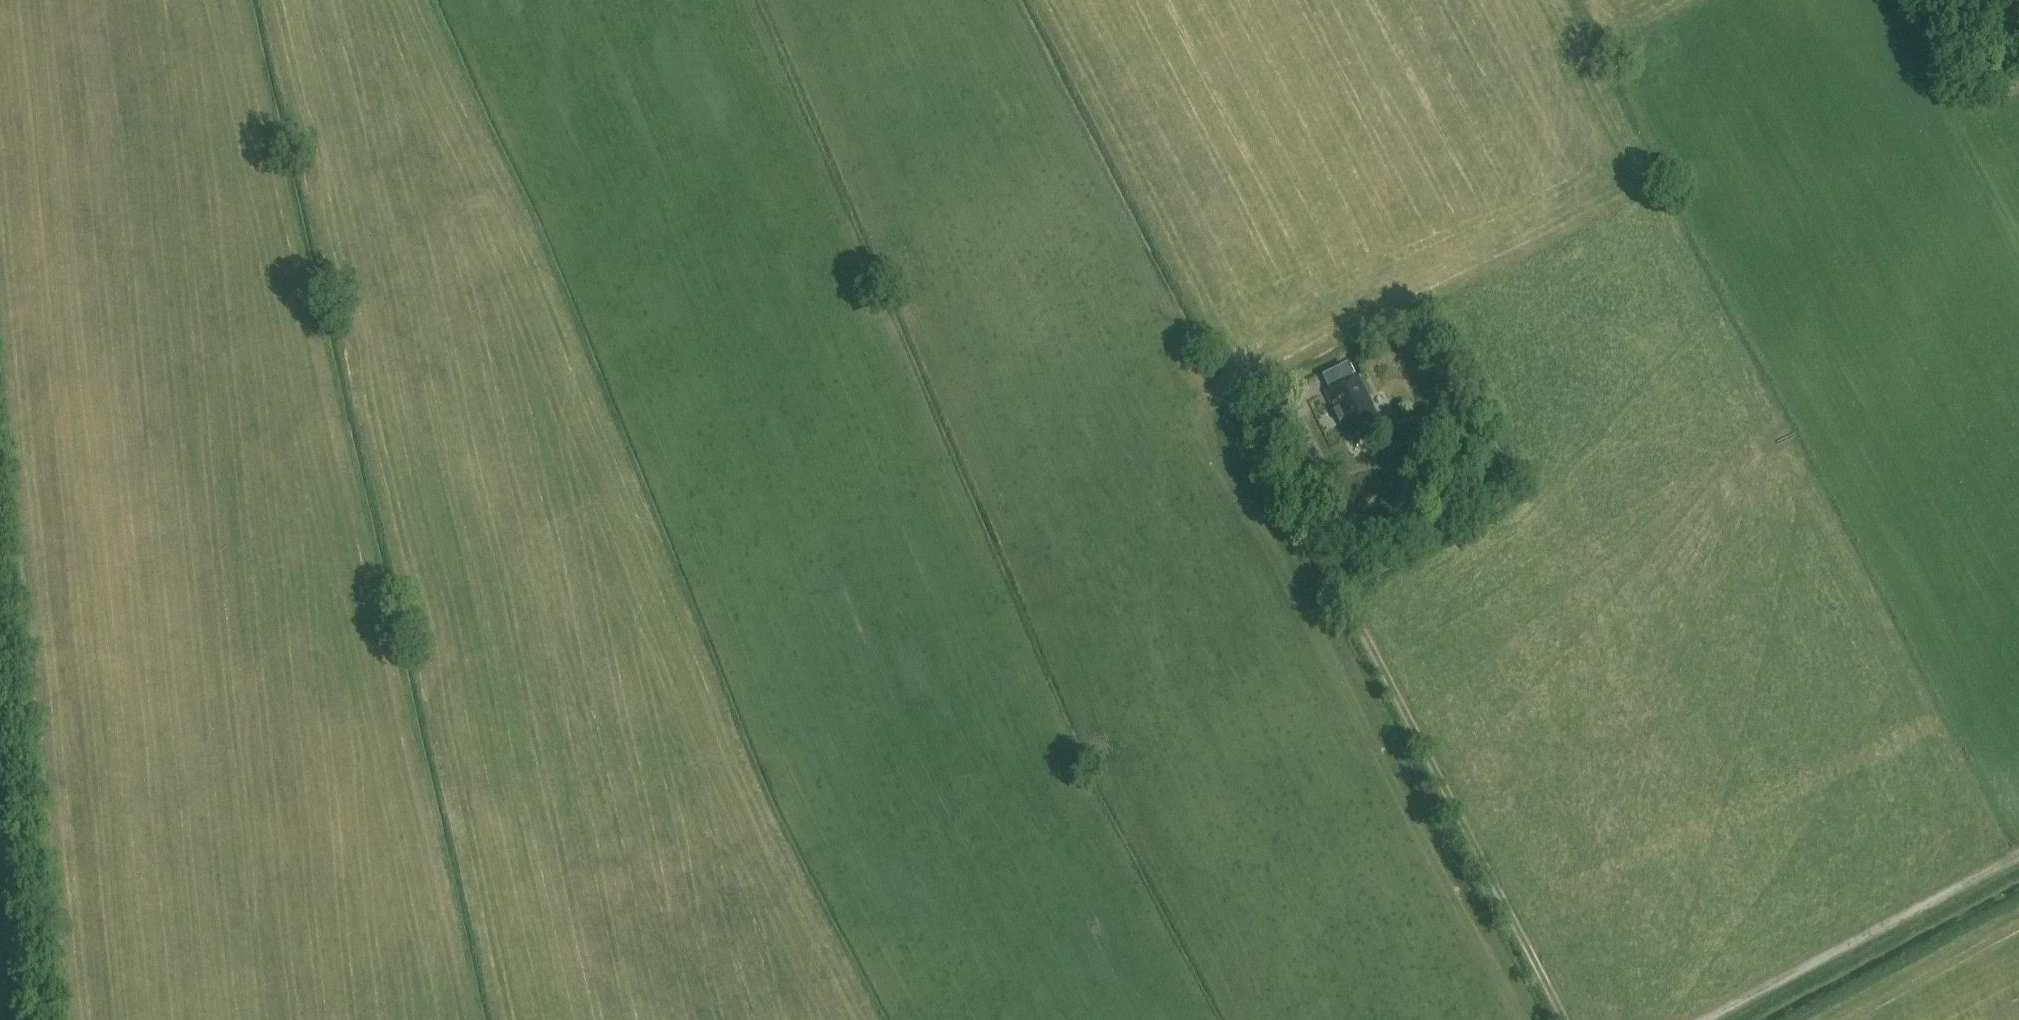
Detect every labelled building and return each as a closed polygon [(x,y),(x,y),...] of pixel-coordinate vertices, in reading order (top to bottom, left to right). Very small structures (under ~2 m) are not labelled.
[(1353,438),(1381,424),(1373,407),(1373,406),(1359,376),(1326,393),(1335,411),(1339,409),(1345,420),(1341,422),(1348,435),(1350,434),(1353,438)]
